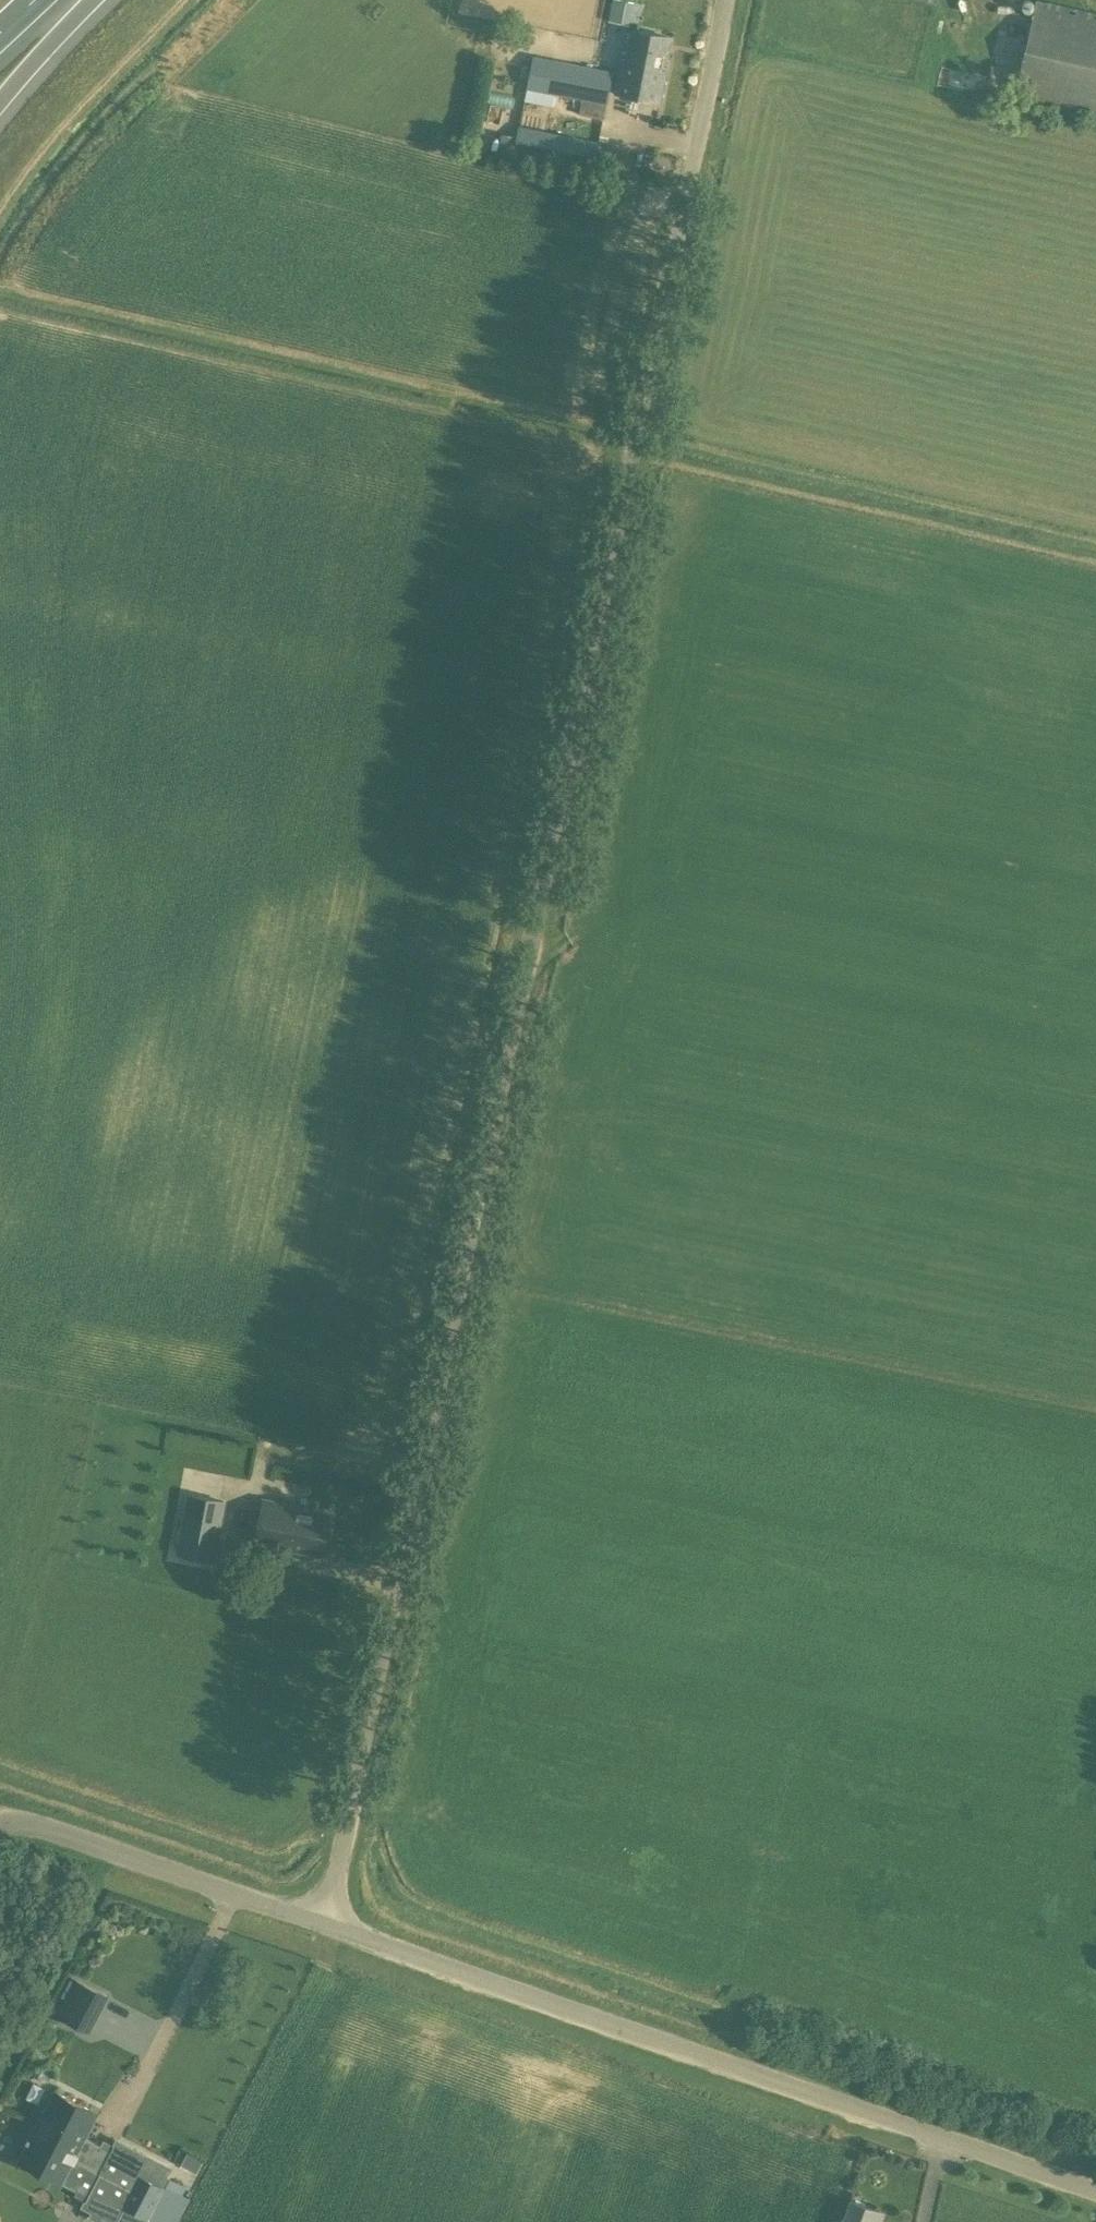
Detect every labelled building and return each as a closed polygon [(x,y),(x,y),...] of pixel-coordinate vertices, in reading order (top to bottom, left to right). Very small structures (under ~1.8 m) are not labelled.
[(612,18),(632,21),(635,0),(615,0),(612,18)] [(1035,50),(1095,62),(1095,11),(1045,1),(1035,50)] [(669,68),(664,67),(670,38),(632,30),(626,59),(621,58),(614,93),(662,103),(669,68)] [(612,70),(532,55),(525,89),(527,90),(525,100),(552,105),(554,94),(582,99),(579,114),(603,118),(612,70)] [(593,171),(599,141),(519,125),(513,156),(593,171)] [(226,1497),(191,1491),(181,1549),(215,1555),(226,1497)] [(327,1516),(297,1510),(261,1504),(254,1541),(321,1553),(327,1516)] [(88,2030),(106,1995),(76,1979),(58,2014),(88,2030)] [(111,2150),(85,2136),(97,2112),(55,2090),(18,2159),(88,2195),(111,2150)] [(98,2176),(88,2195),(83,2206),(112,2221),(128,2191),(98,2176)] [(883,2211),(851,2199),(843,2221),(879,2221),(883,2211)]
